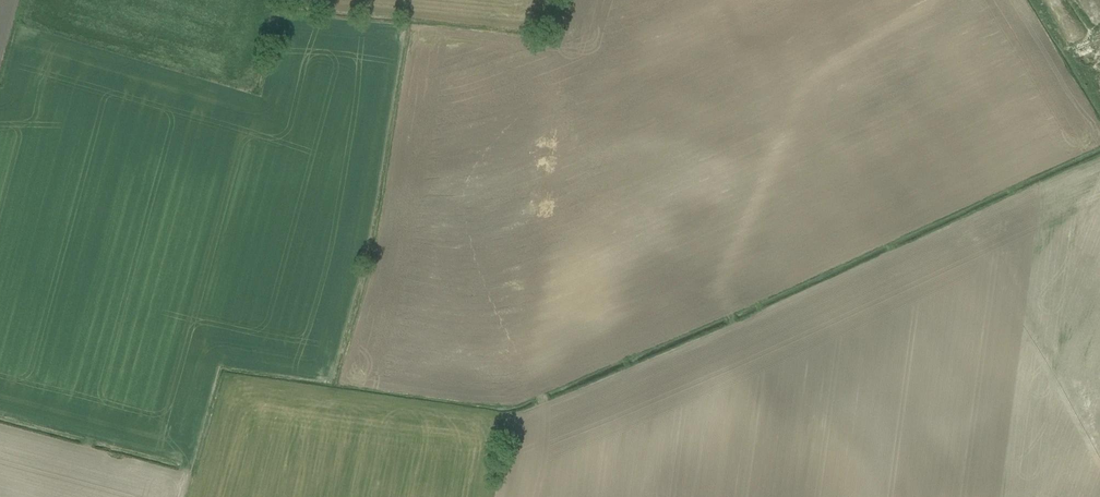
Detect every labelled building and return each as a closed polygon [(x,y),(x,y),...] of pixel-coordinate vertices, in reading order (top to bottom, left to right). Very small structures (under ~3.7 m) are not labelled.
[(1041,218),(1052,207),(1044,200),(1034,212),(1041,218)]
